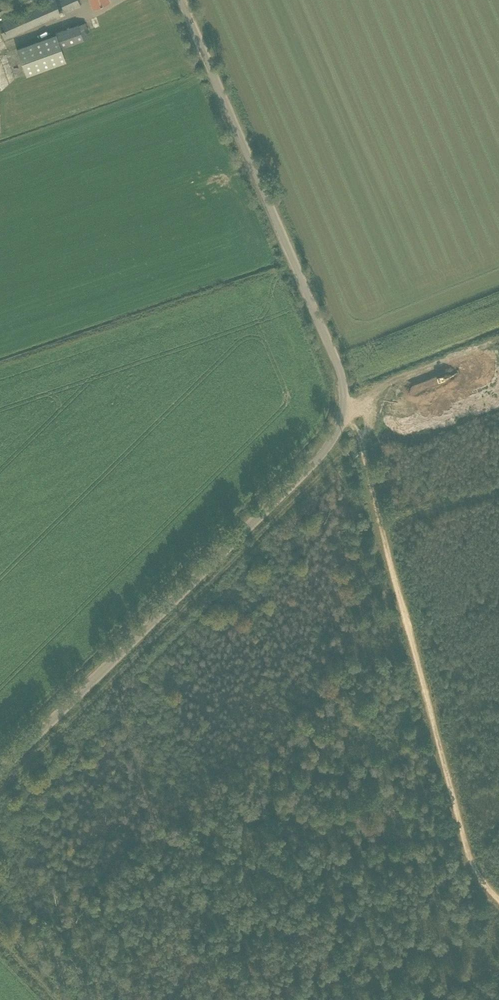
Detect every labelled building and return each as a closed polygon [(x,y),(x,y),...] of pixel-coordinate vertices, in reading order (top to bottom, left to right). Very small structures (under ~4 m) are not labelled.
[(0,23),(0,30),(4,40),(81,6),(78,0),(52,0),(0,23)] [(0,3),(0,16),(40,0),(8,0),(0,3)] [(91,20),(93,29),(99,27),(97,18),(91,20)] [(16,49),(26,76),(66,62),(61,49),(83,40),(77,24),(55,32),(56,35),(16,49)]
